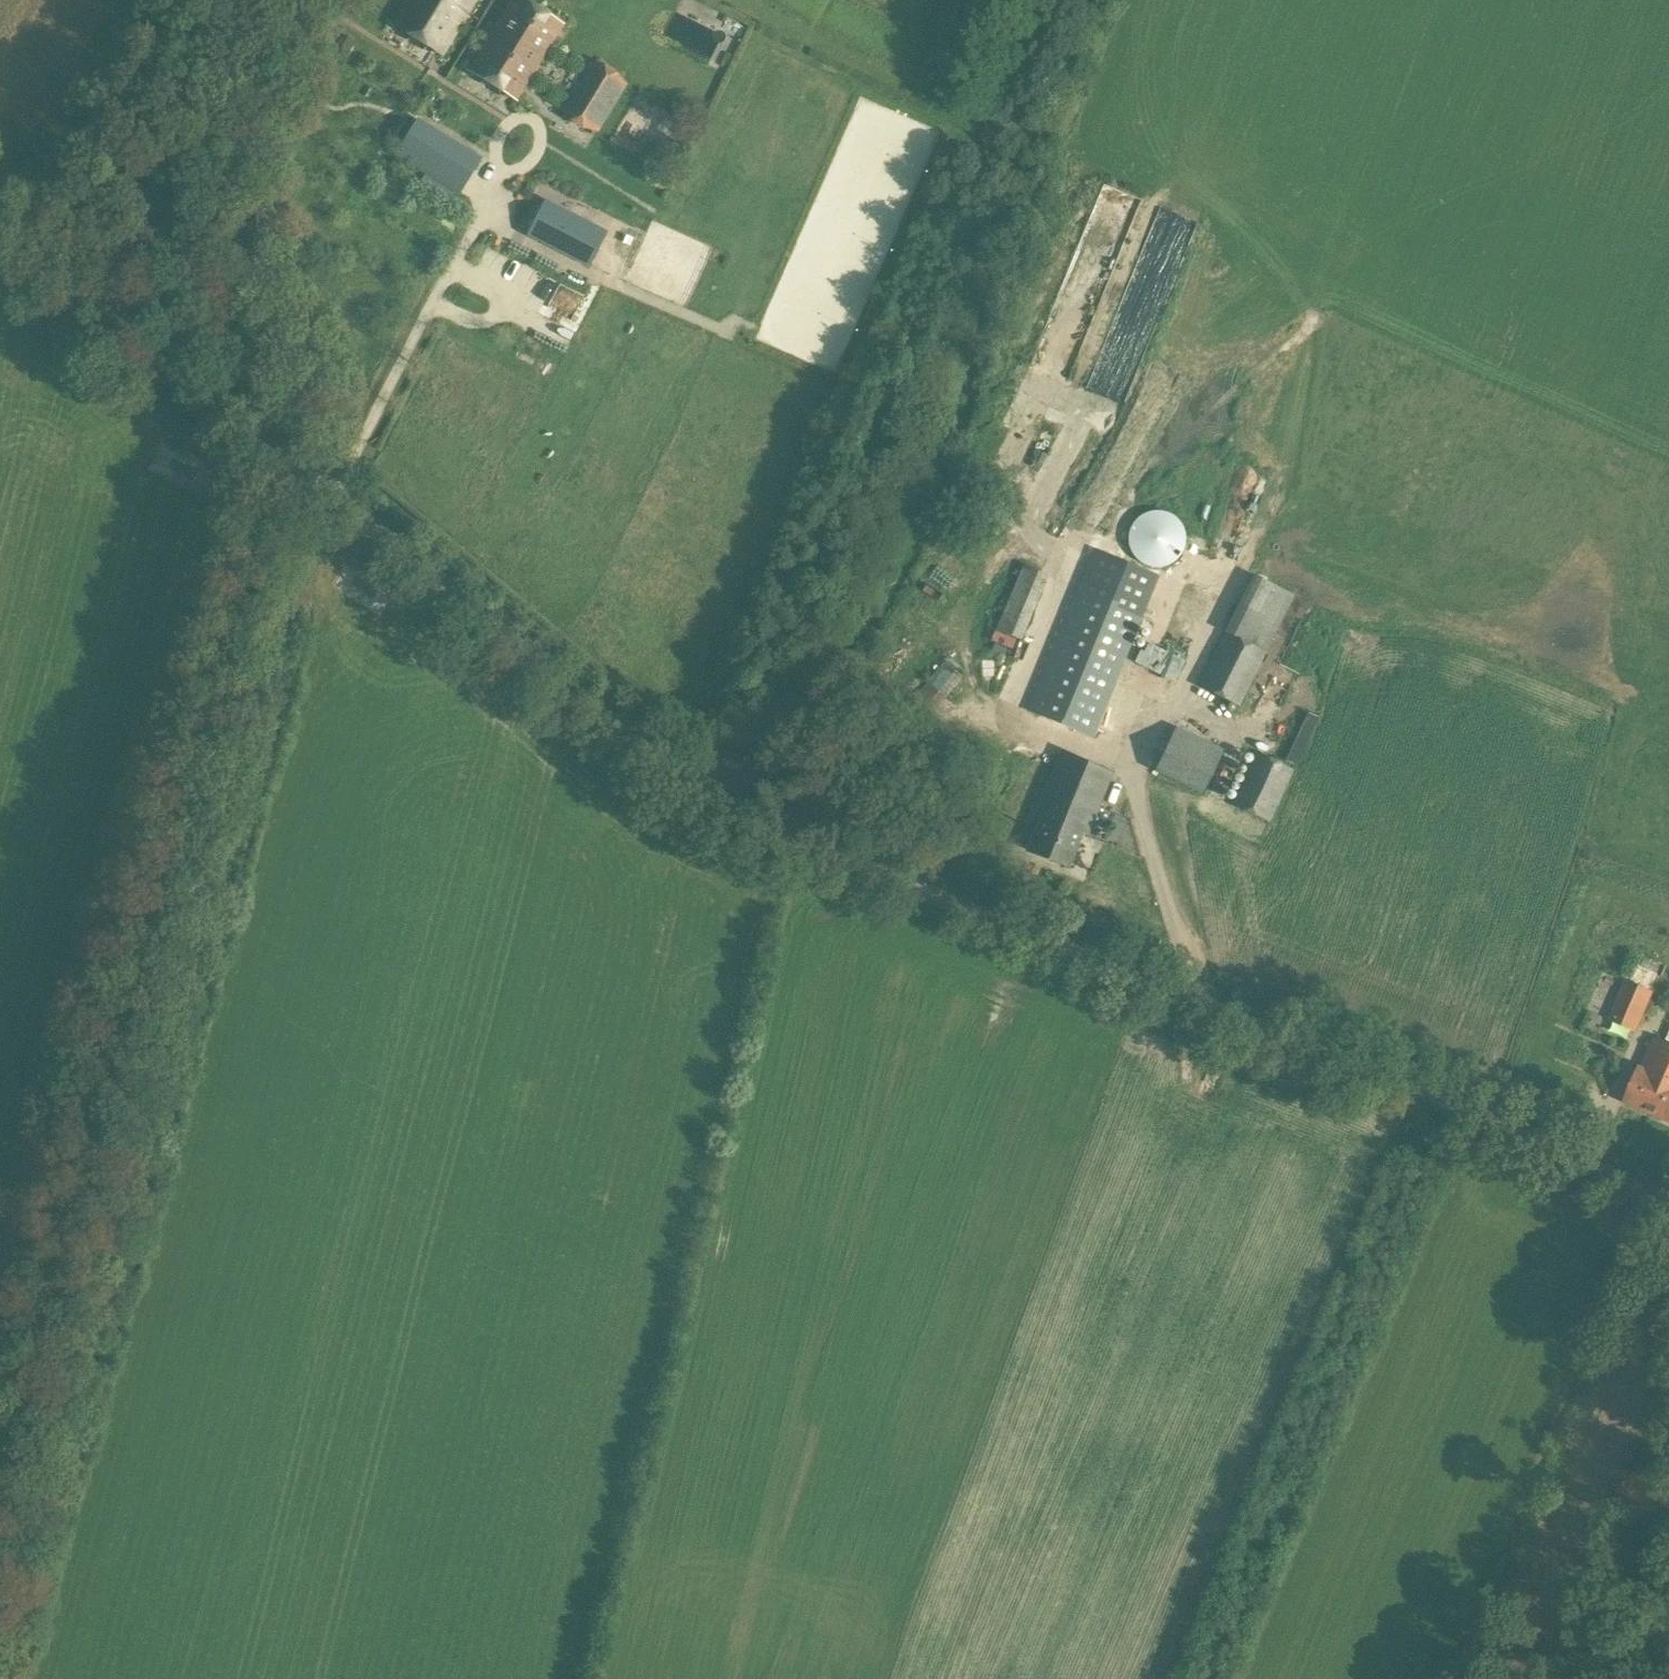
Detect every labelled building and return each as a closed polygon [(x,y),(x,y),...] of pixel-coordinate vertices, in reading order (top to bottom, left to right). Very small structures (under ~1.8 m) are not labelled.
[(475,0),(408,0),(394,24),(442,53),(475,0)] [(563,23),(525,0),(509,0),(467,69),(517,99),(563,23)] [(356,41),(348,36),(341,49),(349,53),(356,41)] [(598,129),(627,83),(591,61),(563,107),(598,129)] [(373,89),(366,85),(362,93),(369,97),(373,89)] [(415,113),(393,148),(458,187),(480,151),(415,113)] [(114,192),(118,186),(111,181),(107,187),(114,192)] [(545,200),(527,235),(589,267),(607,232),(545,200)] [(1154,567),(1158,567),(1162,566),(1164,566),(1166,565),(1169,564),(1172,563),(1175,560),(1177,558),(1180,555),(1181,552),(1183,550),(1184,547),(1184,545),(1185,543),(1185,541),(1185,539),(1185,535),(1184,532),(1183,528),(1182,525),(1181,523),(1179,521),(1177,518),(1174,516),(1171,514),(1169,512),(1165,511),(1161,510),(1158,510),(1155,510),(1153,510),(1150,510),(1146,512),(1143,513),(1141,514),(1138,517),(1135,520),(1133,522),(1131,526),(1130,527),(1129,529),(1129,531),(1128,533),(1128,536),(1128,538),(1128,540),(1128,542),(1129,544),(1129,546),(1130,548),(1130,550),(1131,552),(1133,555),(1135,557),(1136,558),(1137,560),(1139,561),(1142,563),(1146,565),(1150,566),(1154,567)] [(1021,640),(1048,575),(1023,564),(996,629),(1021,640)] [(1239,704),(1264,652),(1293,594),(1253,574),(1200,684),(1239,704)] [(1093,735),(1142,612),(1078,587),(1029,710),(1093,735)] [(1175,682),(1185,661),(1145,641),(1134,662),(1175,682)] [(929,717),(962,676),(944,661),(911,702),(929,717)] [(1307,712),(1284,760),(1295,765),(1317,717),(1307,712)] [(1223,749),(1177,728),(1158,767),(1175,775),(1205,788),(1223,749)] [(1269,821),(1294,769),(1257,751),(1232,803),(1269,821)] [(1086,834),(1111,773),(1061,753),(1036,813),(1041,814),(1026,849),(1068,866),(1082,832),(1086,834)] [(1668,1070),(1668,1044),(1656,1038),(1643,1068),(1640,1067),(1626,1101),(1651,1112),(1668,1070)] [(1651,1112),(1668,1119),(1668,1070),(1651,1112)]
